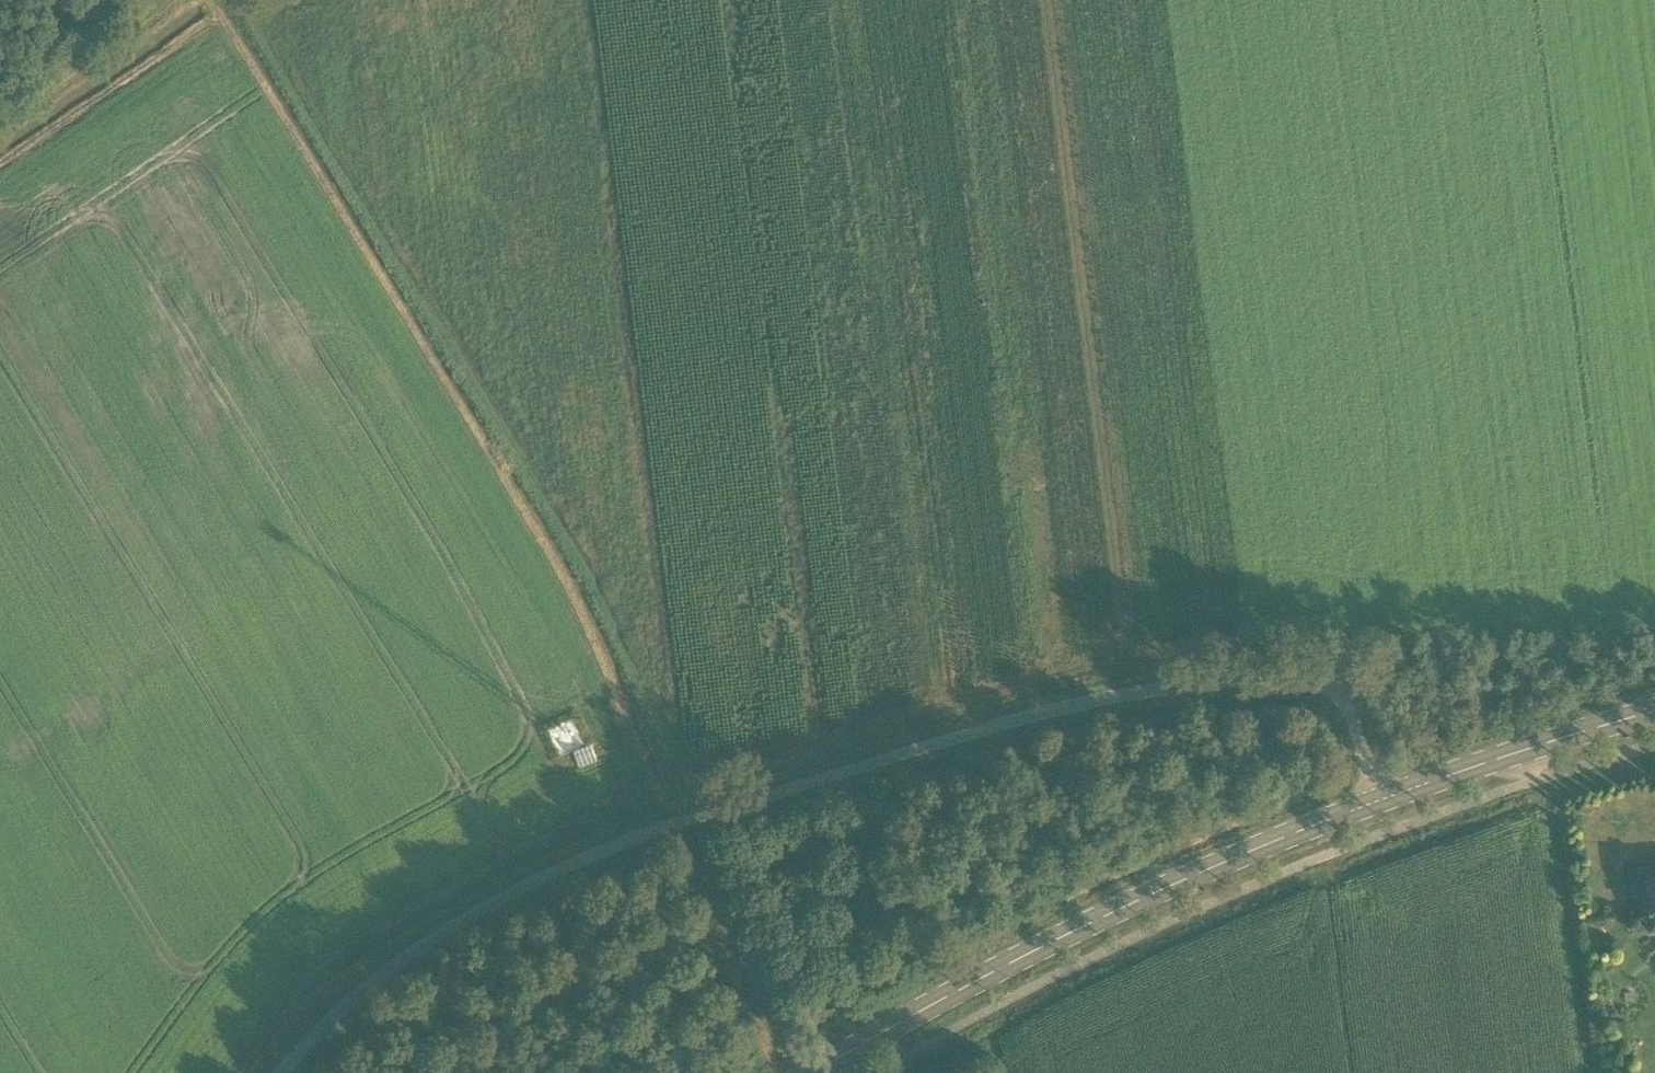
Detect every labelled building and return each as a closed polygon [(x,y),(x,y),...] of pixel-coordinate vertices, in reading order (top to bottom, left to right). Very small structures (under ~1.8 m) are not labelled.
[(1631,887),(1633,897),(1639,901),(1648,900),(1652,931),(1654,931),(1654,871),(1644,873),(1644,879),(1636,880),(1631,887)]
